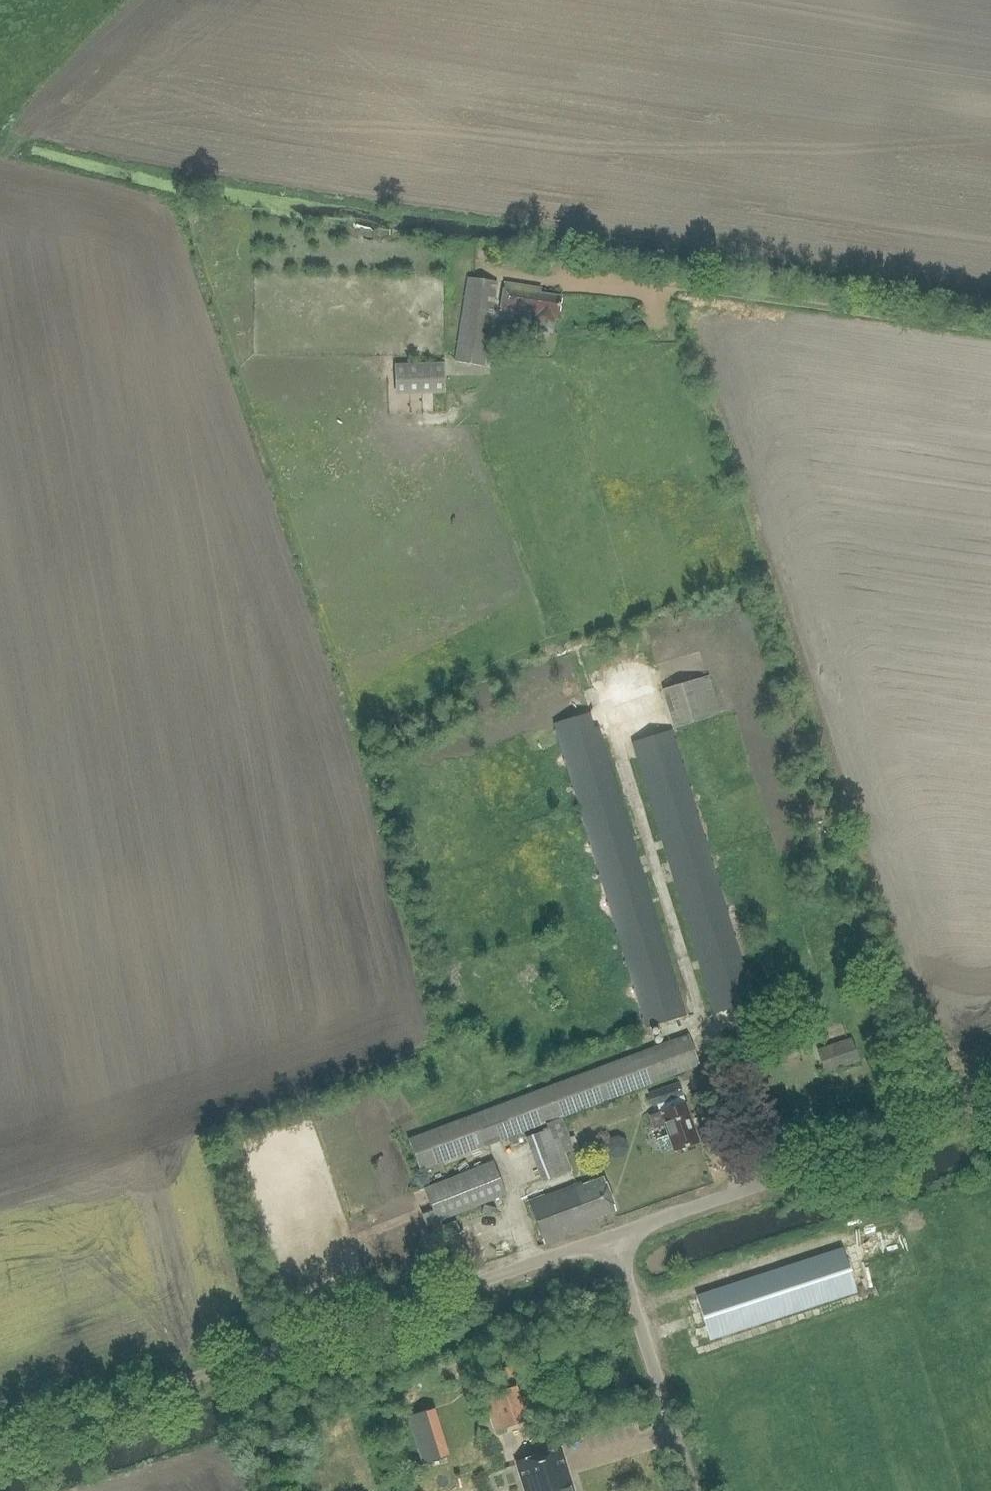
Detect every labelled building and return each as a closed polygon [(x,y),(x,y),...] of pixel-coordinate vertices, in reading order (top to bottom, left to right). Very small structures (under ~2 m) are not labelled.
[(455,362),(485,366),(498,282),(468,278),(455,362)] [(553,334),(556,318),(558,319),(562,297),(540,294),(541,289),(506,283),(502,310),(536,315),(534,331),(553,334)] [(444,364),(395,365),(396,390),(445,388),(444,364)] [(662,690),(674,728),(712,717),(700,678),(662,690)] [(646,1027),(687,1015),(599,725),(594,727),(589,713),(554,723),(646,1027)] [(672,731),(632,743),(714,1014),(754,1002),(672,731)] [(548,1130),(565,1124),(562,1118),(700,1066),(687,1034),(408,1138),(420,1171),(546,1124),(548,1130)] [(826,1074),(860,1062),(852,1038),(817,1050),(826,1074)] [(678,1084),(649,1094),(653,1106),(657,1105),(660,1113),(650,1117),(653,1128),(665,1124),(669,1135),(656,1140),(661,1154),(674,1150),(674,1151),(699,1142),(678,1084)] [(493,1161),(424,1188),(438,1223),(507,1195),(493,1161)] [(581,1181),(528,1201),(540,1232),(533,1234),(538,1246),(597,1224),(595,1220),(616,1212),(603,1178),(582,1186),(581,1181)] [(460,1233),(456,1221),(442,1226),(447,1238),(460,1233)] [(904,1234),(883,1238),(886,1252),(907,1247),(904,1234)] [(842,1249),(697,1296),(712,1339),(856,1292),(842,1249)] [(494,1393),(505,1427),(528,1420),(526,1415),(533,1413),(527,1396),(521,1398),(517,1385),(494,1393)] [(431,1409),(408,1416),(423,1464),(446,1457),(431,1409)] [(574,1489),(562,1449),(517,1463),(525,1490),(573,1490),(572,1489),(574,1489)]
